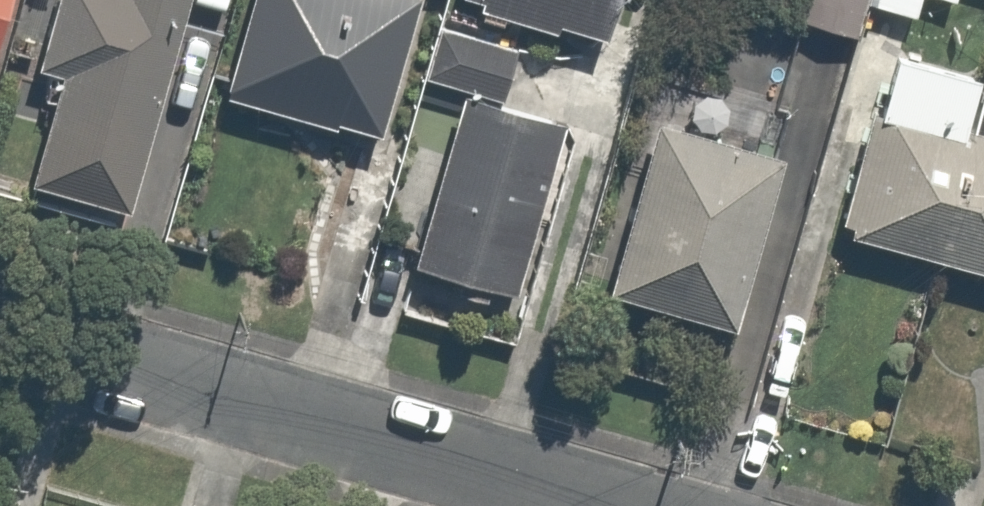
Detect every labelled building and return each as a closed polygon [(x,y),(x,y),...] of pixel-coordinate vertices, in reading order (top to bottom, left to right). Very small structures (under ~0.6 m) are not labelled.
[(176,0),(34,0),(13,77),(31,82),(6,171),(119,203),(176,0)] [(402,0),(225,0),(197,84),(357,137),(402,0)] [(438,1),(520,25),(515,44),(580,62),(598,0),(439,0),(438,1)] [(858,0),(790,0),(783,21),(845,40),(857,1),(858,0)] [(857,1),(911,18),(917,0),(858,0),(857,1)] [(410,77),(444,86),(393,266),(491,293),(515,209),(539,215),(566,121),(494,101),(510,45),(426,21),(410,77)] [(871,50),(817,233),(983,283),(983,84),(871,50)] [(720,322),(785,105),(656,67),(591,284),(720,322)]
